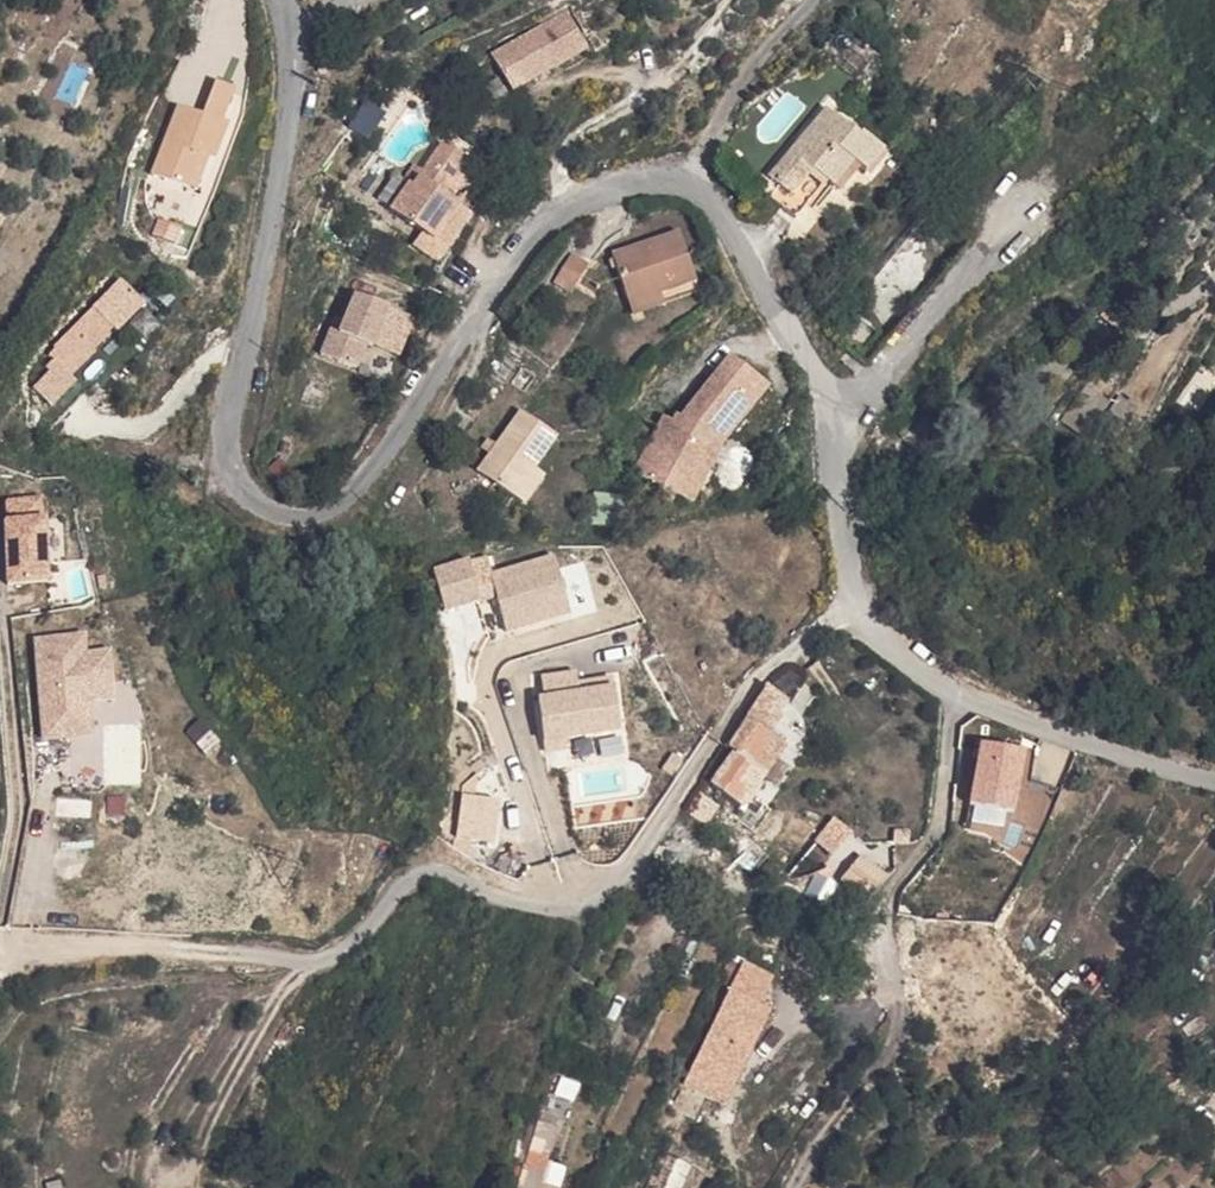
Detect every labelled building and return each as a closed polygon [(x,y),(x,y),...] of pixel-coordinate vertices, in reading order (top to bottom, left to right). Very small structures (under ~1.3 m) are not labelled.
[(560,55),(538,20),(463,66),(485,101),(560,55)] [(170,117),(137,189),(174,204),(188,167),(196,170),(203,172),(217,137),(211,134),(224,101),(207,93),(194,127),(170,117)] [(833,146),(798,117),(742,185),(752,193),(764,203),(786,180),(799,191),(804,195),(825,173),(836,181),(857,158),(836,141),(833,146)] [(394,192),(388,187),(369,213),(396,235),(412,248),(439,210),(421,195),(430,185),(448,200),(462,177),(426,148),(394,192)] [(174,204),(181,207),(196,170),(188,167),(174,204)] [(786,180),(764,203),(752,193),(741,205),(766,226),(799,191),(786,180)] [(387,248),(416,270),(453,222),(439,210),(412,248),(396,235),(387,248)] [(596,311),(664,290),(647,239),(580,262),(596,311)] [(562,275),(543,263),(525,292),(544,304),(562,275)] [(126,313),(100,290),(35,362),(37,364),(31,371),(53,390),(76,365),(74,363),(90,346),(88,344),(92,340),(98,345),(126,313)] [(596,311),(602,331),(671,308),(664,290),(596,311)] [(280,371),(318,388),(333,351),(339,354),(355,314),(323,300),(305,338),(301,348),(292,344),(280,371)] [(339,354),(359,362),(375,323),(355,314),(339,354)] [(301,348),(305,338),(295,335),(292,344),(301,348)] [(692,440),(721,399),(734,409),(750,386),(709,357),(657,427),(644,422),(619,483),(666,503),(692,440)] [(692,440),(666,503),(677,508),(703,453),(734,409),(721,399),(692,440)] [(471,454),(460,469),(450,483),(487,512),(508,483),(532,451),(495,424),(471,454)] [(471,454),(464,449),(453,463),(460,469),(471,454)] [(508,483),(487,512),(497,520),(520,492),(508,483)] [(44,493),(1,497),(8,584),(51,581),(44,493)] [(488,550),(432,566),(444,609),(495,594),(506,631),(571,613),(553,551),(493,568),(488,550)] [(32,635),(40,738),(92,733),(89,700),(115,698),(111,646),(88,648),(86,630),(32,635)] [(538,673),(544,742),(623,734),(618,681),(578,685),(576,670),(538,673)] [(788,741),(769,729),(790,696),(768,682),(706,780),(747,806),(788,741)] [(105,784),(140,783),(139,724),(103,726),(105,784)] [(982,738),(965,832),(1002,839),(1007,808),(1017,810),(1029,746),(982,738)] [(1017,802),(1046,811),(1052,792),(1023,783),(1017,802)] [(460,794),(457,838),(496,840),(498,796),(460,794)] [(835,816),(791,869),(813,887),(822,877),(816,872),(851,829),(835,816)] [(871,894),(887,873),(859,853),(843,873),(871,894)] [(687,1089),(730,1104),(779,974),(736,958),(687,1089)] [(546,1122),(550,1107),(537,1103),(524,1148),(542,1154),(551,1123),(546,1122)] [(510,1187),(532,1187),(542,1154),(524,1148),(519,1146),(507,1187),(510,1187)] [(60,1177),(43,1182),(45,1187),(63,1187),(60,1177)]
